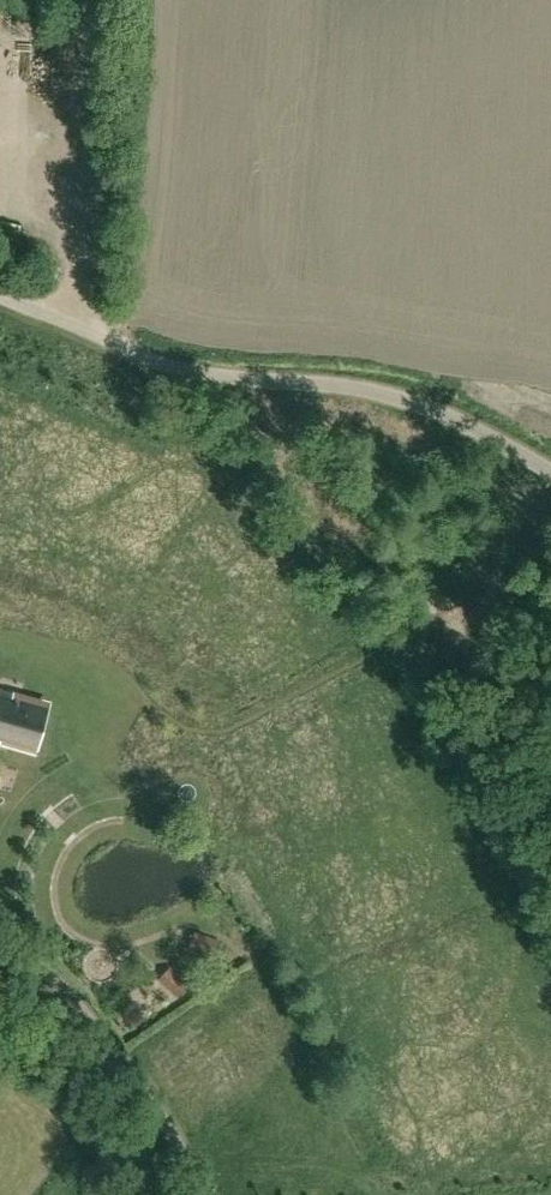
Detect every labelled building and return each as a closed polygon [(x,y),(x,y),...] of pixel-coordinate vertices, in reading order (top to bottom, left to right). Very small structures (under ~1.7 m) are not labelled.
[(4,725),(2,733),(35,742),(46,704),(0,691),(0,724),(4,725)] [(195,932),(190,947),(215,956),(220,942),(195,932)] [(170,968),(160,979),(179,997),(189,986),(170,968)]
